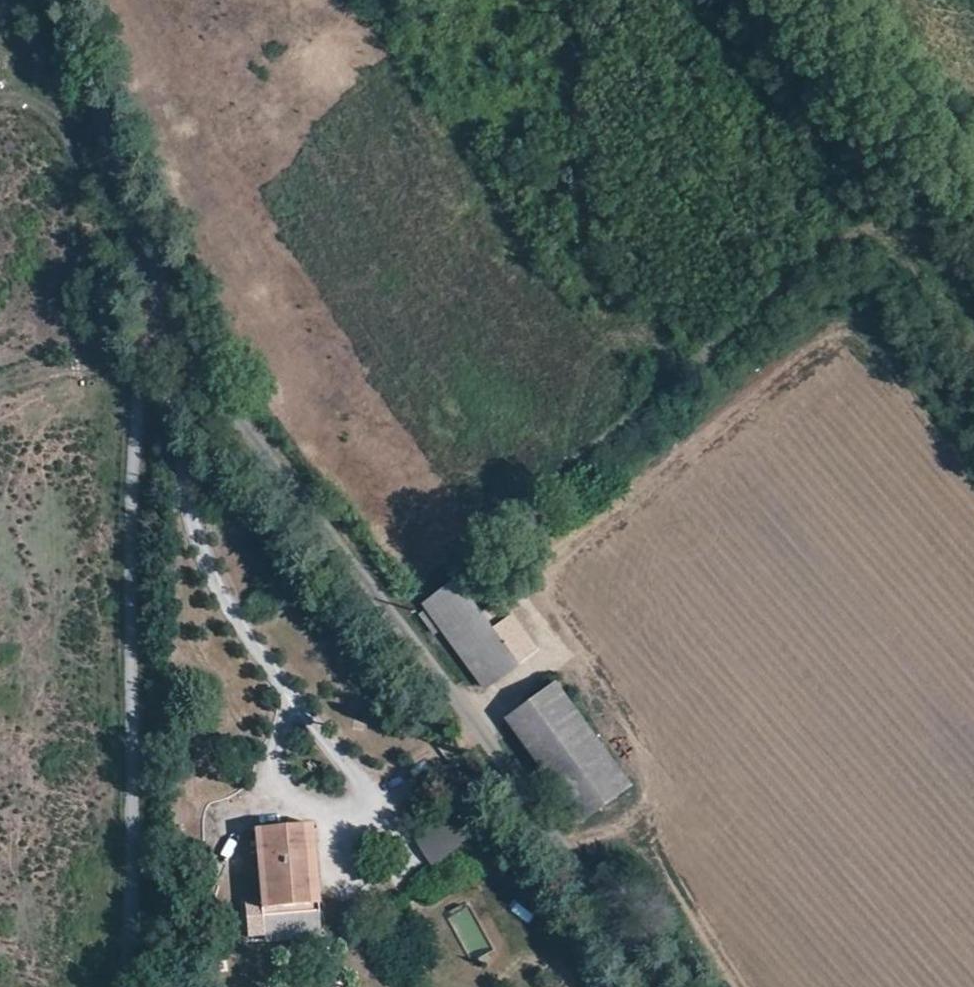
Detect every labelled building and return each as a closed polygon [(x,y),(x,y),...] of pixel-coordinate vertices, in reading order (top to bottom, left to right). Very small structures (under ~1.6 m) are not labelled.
[(443,632),(489,690),(537,650),(494,597),(480,609),(455,578),(422,605),(426,609),(418,615),(435,638),(443,632)] [(506,721),(586,818),(630,783),(549,686),(506,721)] [(455,805),(413,839),(436,867),(478,833),(455,805)] [(301,824),(309,903),(321,901),(313,823),(301,824)] [(255,829),(263,907),(309,903),(301,824),(255,829)] [(446,917),(469,956),(490,945),(467,905),(446,917)]
